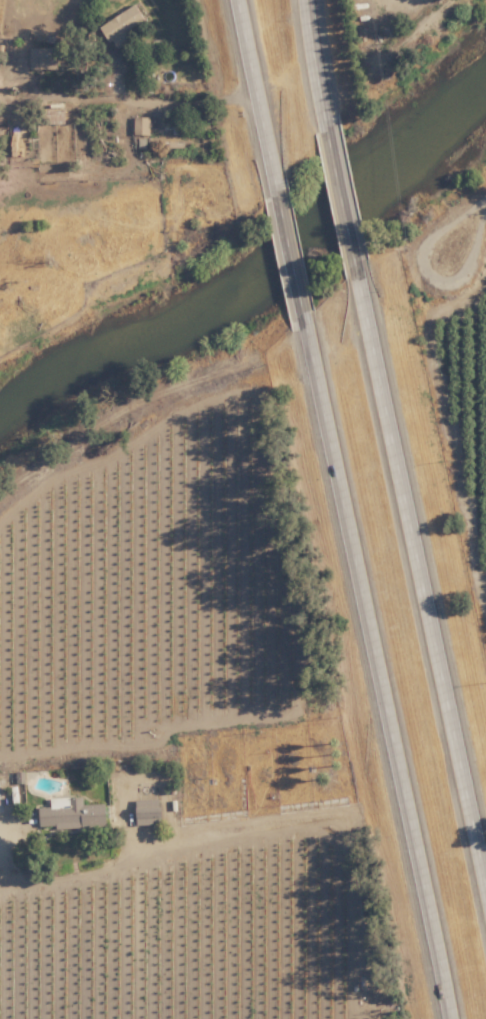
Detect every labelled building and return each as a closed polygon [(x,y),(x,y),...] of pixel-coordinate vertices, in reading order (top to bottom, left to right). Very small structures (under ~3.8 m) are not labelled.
[(115,50),(131,40),(125,31),(145,18),(135,3),(100,25),(115,50)] [(58,68),(58,47),(30,47),(31,69),(58,68)] [(149,116),(133,116),(133,134),(150,134),(149,116)] [(50,798),(51,807),(39,807),(40,828),(107,826),(106,803),(83,804),(83,796),(50,798)]
